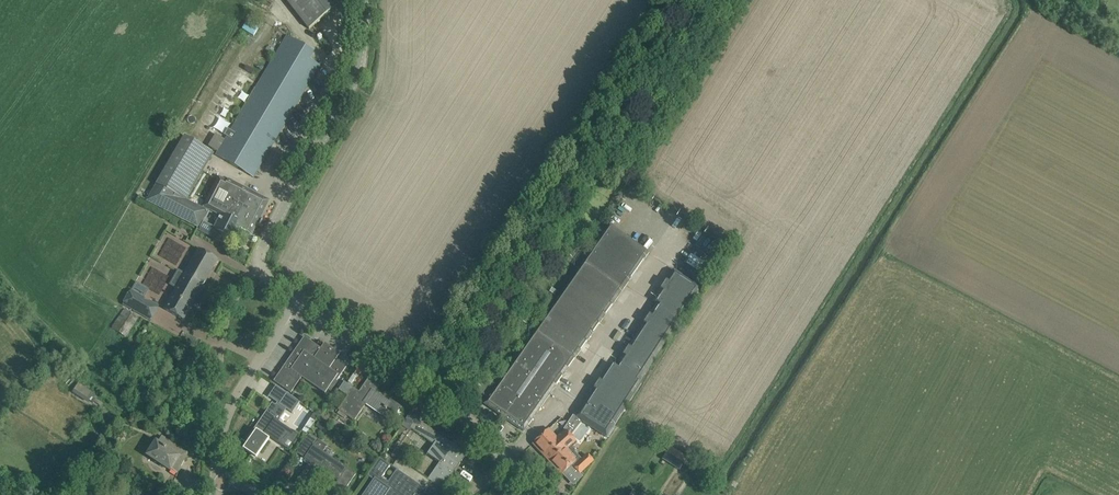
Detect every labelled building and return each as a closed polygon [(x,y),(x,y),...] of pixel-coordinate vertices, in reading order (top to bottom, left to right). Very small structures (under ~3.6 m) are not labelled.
[(309,29),(344,2),(343,0),(286,0),(309,29)] [(241,29),(254,35),(259,25),(247,19),(241,29)] [(310,59),(314,52),(286,35),(216,155),(254,177),(320,65),(310,59)] [(211,151),(185,135),(148,198),(197,227),(206,212),(183,199),(211,151)] [(221,216),(210,236),(225,244),(229,236),(235,239),(239,229),(249,234),(252,230),(254,231),(257,225),(259,226),(262,220),(258,218),(267,199),(234,181),(232,184),(219,176),(203,206),(210,209),(218,213),(217,214),(221,216)] [(524,431),(624,288),(649,252),(610,223),(584,260),(484,404),(524,431)] [(203,285),(218,260),(198,249),(184,274),(203,285)] [(615,427),(613,426),(641,383),(639,381),(701,288),(672,269),(652,300),(655,302),(614,365),(610,363),(575,417),(607,438),(615,427)] [(183,320),(203,285),(184,274),(183,275),(178,272),(171,286),(176,288),(164,309),(183,320)] [(151,321),(159,306),(131,291),(123,305),(151,321)] [(126,337),(139,318),(124,309),(111,328),(126,337)] [(274,381),(274,382),(291,393),(301,377),(325,393),(335,379),(337,381),(347,366),(336,359),(340,353),(325,343),(321,348),(304,337),(281,371),(283,371),(276,382),(274,381)] [(339,411),(337,414),(344,419),(347,416),(354,421),(366,404),(382,415),(387,408),(397,414),(402,407),(391,399),(389,401),(385,399),(384,399),(374,392),(381,382),(371,375),(364,384),(358,392),(355,396),(350,393),(347,396),(338,409),(339,411)] [(93,393),(79,383),(72,392),(87,402),(89,400),(93,402),(94,401),(101,406),(103,403),(96,398),(96,397),(92,394),(93,393)] [(291,432),(277,422),(286,409),(292,413),(300,402),(287,393),(279,404),(281,405),(279,408),(272,403),(260,420),(262,421),(258,425),(257,424),(241,447),(254,456),(269,435),(282,444),(291,432)] [(311,419),(303,431),(307,434),(315,421),(311,419)] [(417,419),(411,428),(434,445),(428,454),(439,462),(427,480),(440,489),(442,490),(454,472),(447,466),(452,459),(459,464),(466,454),(453,444),(417,419)] [(557,438),(549,429),(533,444),(550,462),(558,454),(553,448),(560,442),(562,443),(570,436),(565,431),(557,438)] [(558,454),(550,462),(561,474),(562,474),(565,477),(573,470),(571,468),(571,466),(576,461),(571,456),(575,452),(575,450),(572,447),(577,443),(570,436),(562,443),(560,442),(553,448),(558,454)] [(177,473),(176,476),(176,477),(181,467),(179,466),(182,460),(184,461),(188,453),(161,437),(162,438),(158,444),(156,442),(147,456),(170,471),(171,469),(177,473)] [(347,488),(353,479),(356,475),(323,452),(327,446),(318,439),(305,458),(306,459),(310,462),(295,484),(308,493),(324,470),(334,477),(333,478),(347,488)] [(670,447),(663,459),(679,470),(687,458),(670,447)] [(574,468),(581,475),(594,462),(588,455),(574,468)] [(424,490),(426,491),(426,490),(419,485),(397,470),(388,483),(381,478),(390,465),(380,458),(367,476),(370,478),(373,480),(363,494),(421,494),(424,490)] [(167,494),(182,494),(184,490),(172,484),(167,494)]
